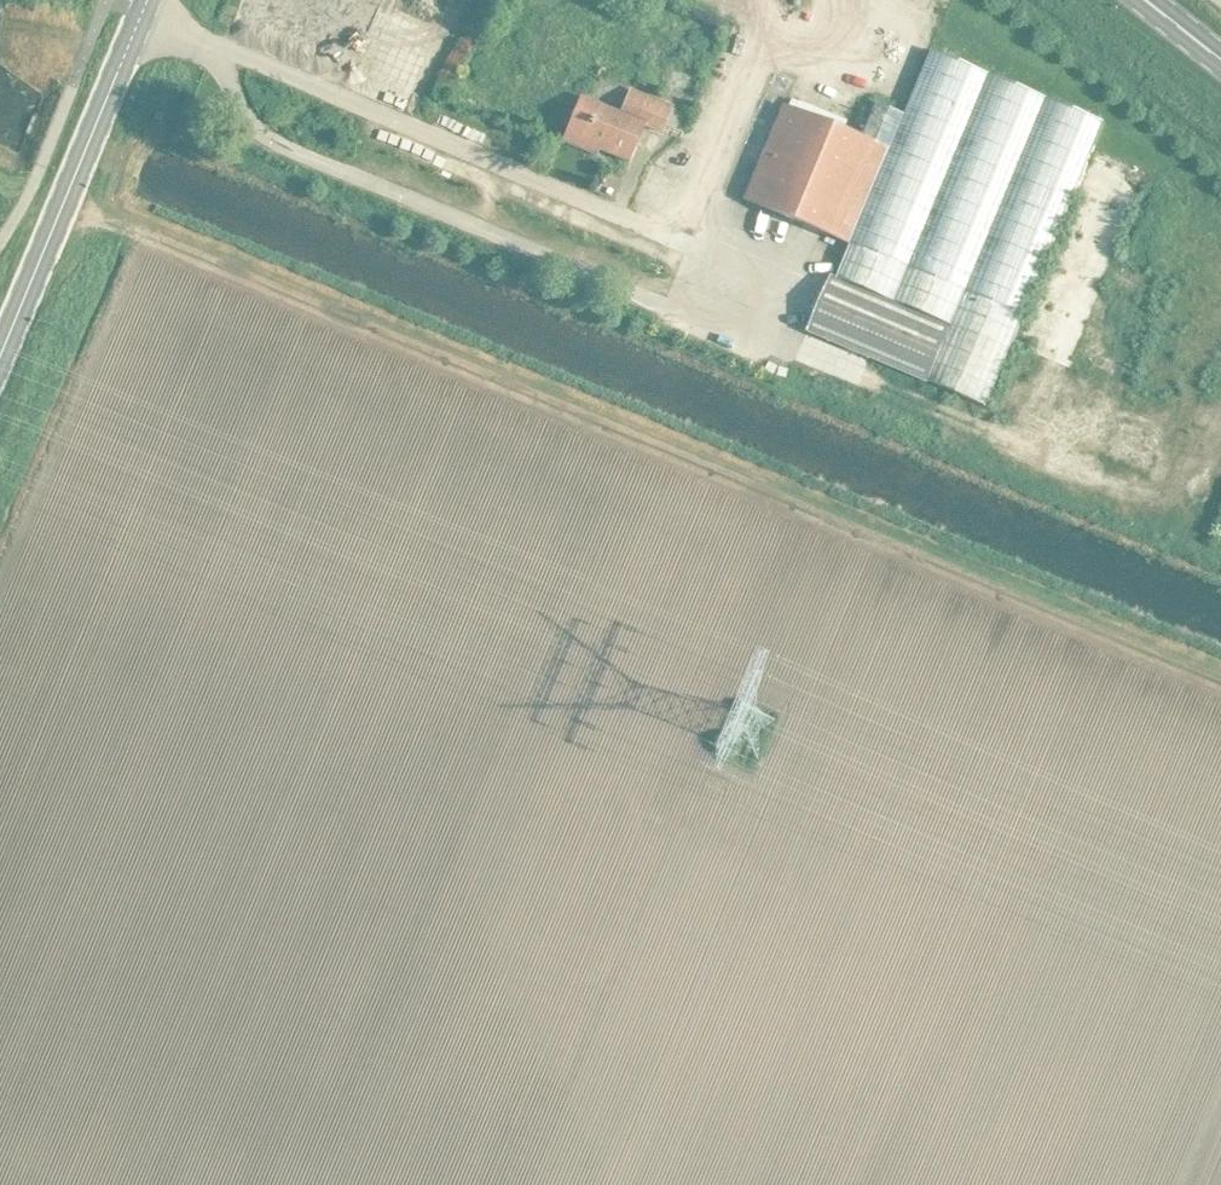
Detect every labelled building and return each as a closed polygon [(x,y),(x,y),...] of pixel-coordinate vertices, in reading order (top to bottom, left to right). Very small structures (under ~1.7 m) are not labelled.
[(1107,116),(932,39),(904,114),(876,103),(861,138),(887,149),(848,241),(833,277),(952,327),(928,382),(975,402),(1095,150),(1107,116)] [(661,131),(671,106),(628,89),(618,113),(578,97),(561,139),(595,153),(597,148),(628,160),(643,124),(661,131)] [(887,149),(861,138),(783,106),(745,199),(848,241),(887,149)] [(928,382),(952,327),(833,277),(829,275),(806,331),(928,382)]
